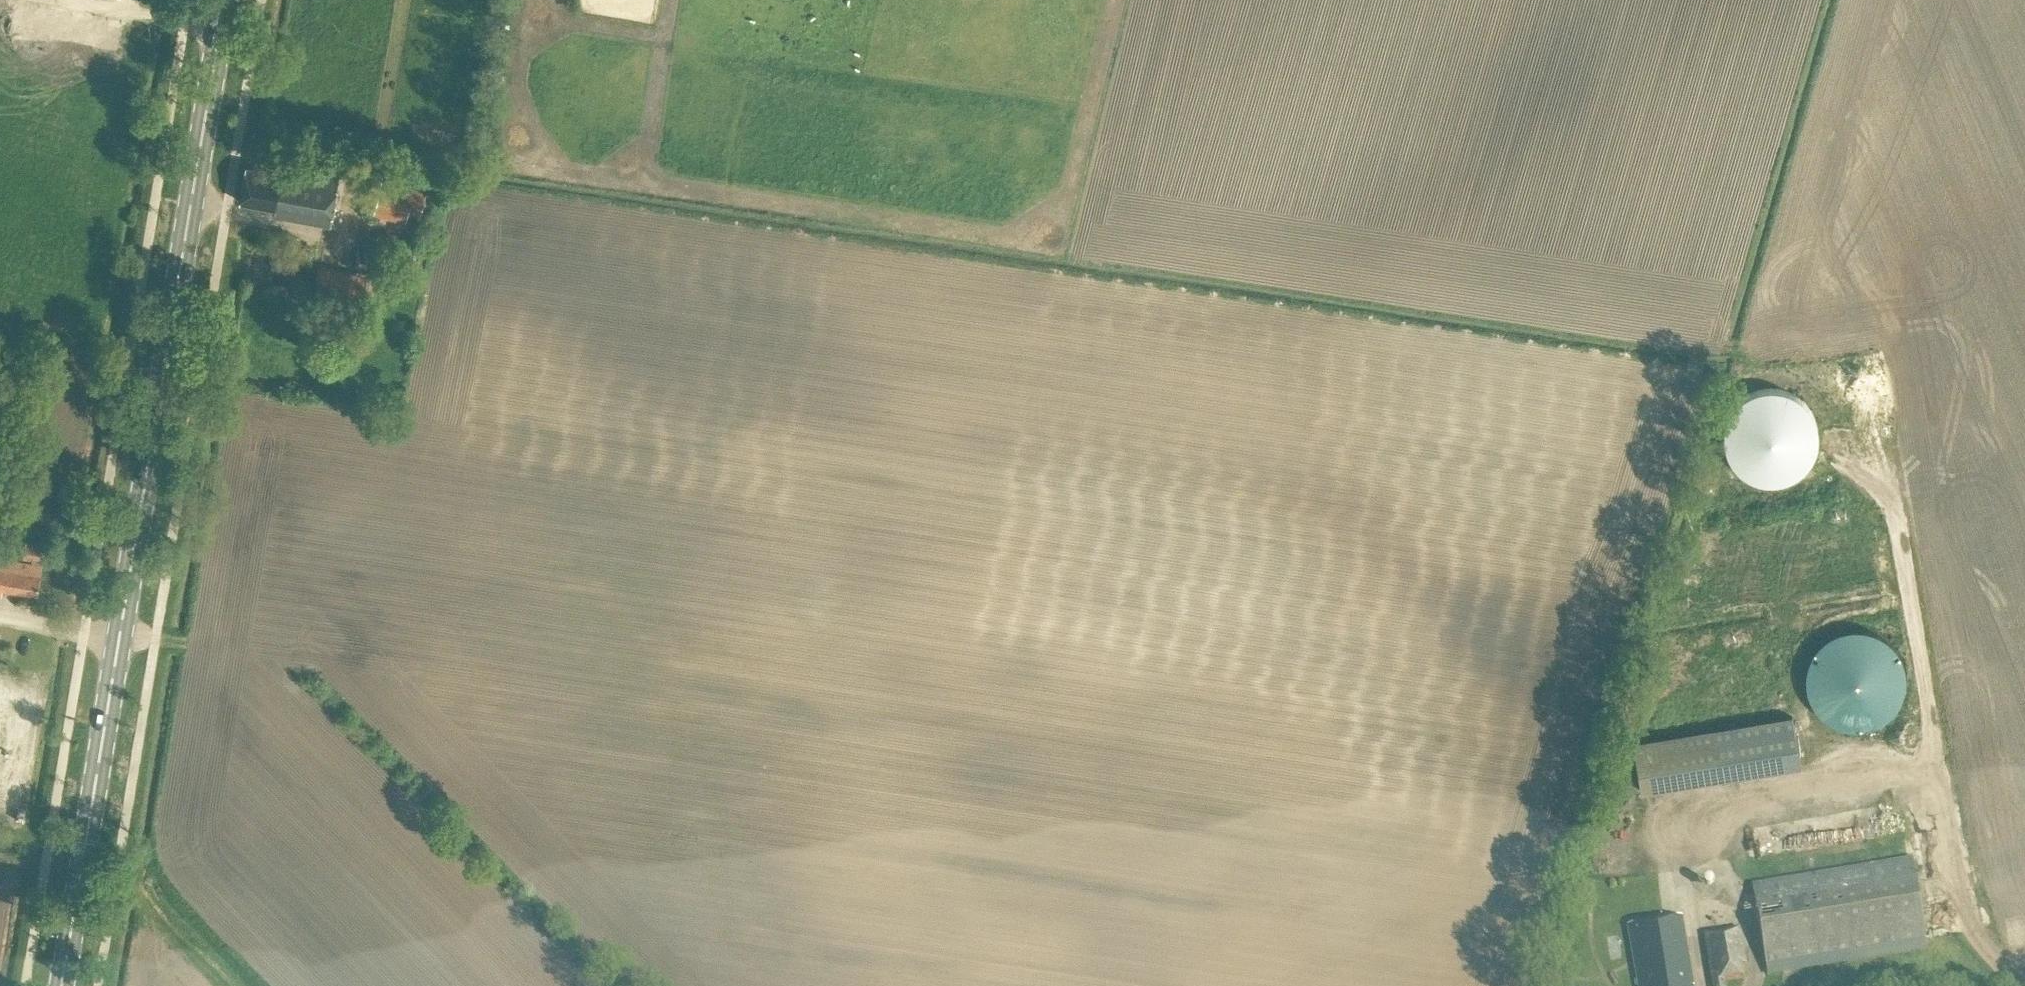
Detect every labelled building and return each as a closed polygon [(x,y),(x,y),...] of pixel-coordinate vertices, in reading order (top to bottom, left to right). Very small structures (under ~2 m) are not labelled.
[(246,164),(239,200),(275,207),(274,215),(330,225),(340,174),(283,164),(282,171),(246,164)] [(406,221),(414,187),(381,179),(373,213),(406,221)] [(2,595),(3,587),(38,593),(46,542),(26,539),(23,557),(32,559),(31,562),(0,557),(0,595),(2,595)] [(1898,721),(1903,633),(1813,629),(1809,717),(1898,721)] [(1635,741),(1643,789),(1804,763),(1796,715),(1635,741)] [(1927,947),(1913,860),(1755,886),(1769,972),(1927,947)] [(1679,919),(1629,928),(1639,985),(1691,985),(1679,919)] [(1712,985),(1726,985),(1726,983),(1745,980),(1743,966),(1747,965),(1740,929),(1703,935),(1712,985)]
